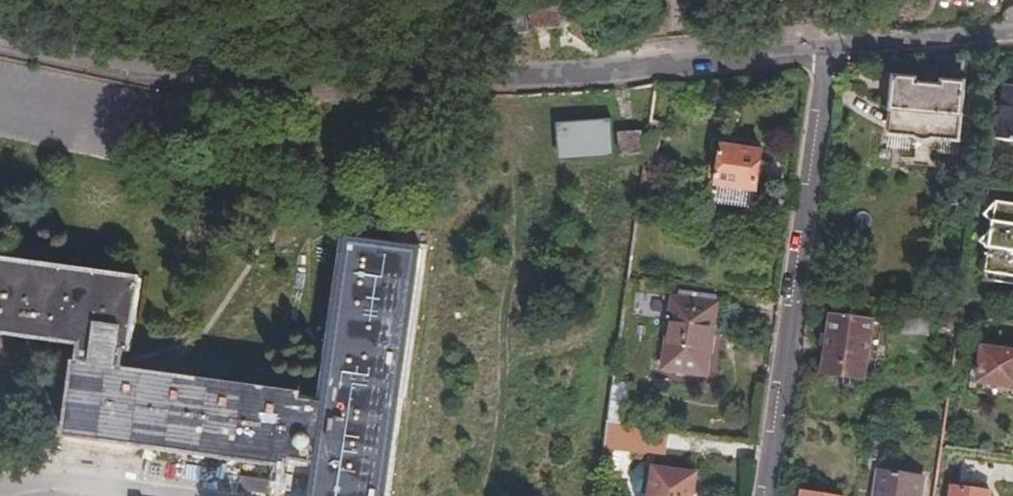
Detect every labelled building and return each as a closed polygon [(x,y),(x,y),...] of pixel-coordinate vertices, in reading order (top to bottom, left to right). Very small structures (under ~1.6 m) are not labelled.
[(531,4),(533,26),(576,22),(574,0),(531,4)] [(909,90),(888,88),(882,145),(953,151),(959,90),(936,88),(935,98),(908,95),(909,90)] [(999,90),(991,143),(1012,146),(1012,92),(999,90)] [(603,125),(549,129),(552,167),(607,163),(603,125)] [(648,166),(654,126),(645,125),(639,164),(648,166)] [(632,137),(611,138),(612,156),(633,154),(632,137)] [(755,157),(715,151),(710,191),(712,192),(710,206),(743,210),(745,197),(749,197),(752,177),(755,157)] [(990,209),(978,221),(987,231),(985,238),(974,249),(983,259),(978,283),(1012,288),(1012,212),(990,209)] [(75,364),(65,441),(124,449),(214,461),(291,471),(292,463),(317,467),(316,474),(313,495),(392,495),(425,252),(348,242),(326,407),(304,404),(305,395),(130,372),(124,371),(80,365),(75,364)] [(0,259),(0,335),(82,346),(80,365),(124,371),(127,352),(133,353),(143,279),(0,259)] [(705,341),(710,305),(666,299),(654,387),(711,394),(713,375),(713,361),(713,342),(705,341)] [(922,320),(894,318),(893,336),(920,338),(922,320)] [(856,384),(857,378),(865,327),(825,322),(819,360),(816,379),(856,384)] [(865,327),(857,378),(868,380),(875,329),(865,327)] [(133,353),(127,352),(124,371),(130,372),(130,364),(133,353)] [(977,353),(972,387),(1011,392),(1012,378),(1012,358),(977,353)] [(606,389),(601,426),(623,429),(628,392),(606,389)] [(601,426),(596,457),(650,465),(654,434),(623,429),(601,426)] [(292,463),(291,471),(303,472),(316,474),(317,467),(292,463)] [(915,481),(873,476),(870,495),(913,495),(915,481)] [(646,477),(644,495),(686,495),(687,482),(646,477)]
